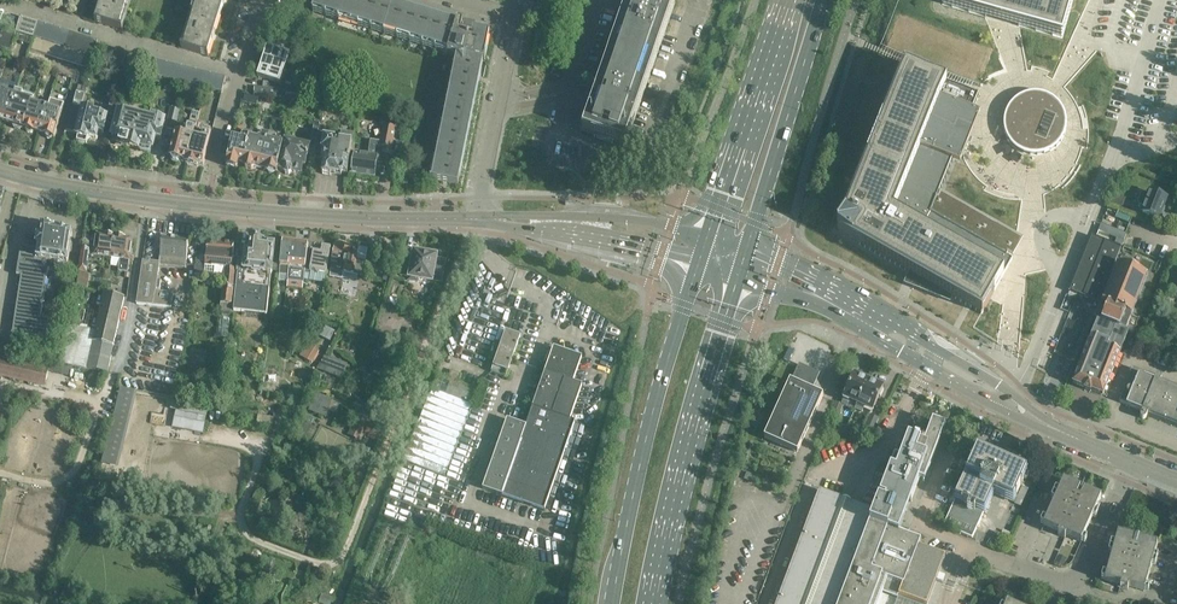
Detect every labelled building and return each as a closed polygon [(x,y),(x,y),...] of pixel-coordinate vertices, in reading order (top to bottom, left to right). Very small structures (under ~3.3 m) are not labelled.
[(96,20),(120,28),(129,0),(102,0),(96,20)] [(195,10),(220,18),(225,0),(198,0),(195,10)] [(313,11),(314,12),(314,9),(449,51),(448,53),(457,55),(432,179),(458,184),(460,176),(464,177),(493,36),(488,36),(474,32),(473,36),(462,34),(464,24),(458,22),(457,23),(383,0),(316,0),(313,11)] [(670,0),(622,0),(578,128),(582,130),(626,145),(675,2),(670,0)] [(942,4),(986,17),(988,9),(1000,13),(1000,14),(1000,15),(1000,16),(1001,17),(1002,18),(1003,18),(1004,18),(1005,18),(1006,18),(1007,17),(1008,16),(1008,15),(1020,19),(1018,26),(1062,38),(1073,0),(943,0),(942,4)] [(195,10),(184,48),(208,55),(220,18),(195,10)] [(899,15),(886,49),(973,84),(987,50),(899,15)] [(34,36),(38,22),(21,16),(16,31),(34,36)] [(46,24),(38,22),(34,36),(42,39),(46,24)] [(46,24),(42,39),(49,41),(53,26),(46,24)] [(0,31),(0,51),(9,54),(16,31),(1,26),(0,31)] [(53,26),(49,41),(56,43),(61,29),(53,26)] [(61,29),(56,43),(63,46),(68,31),(61,29)] [(68,31),(63,46),(71,48),(76,33),(68,31)] [(76,33),(71,48),(78,50),(83,35),(76,33)] [(83,35),(78,50),(85,52),(90,38),(83,35)] [(36,37),(32,49),(38,51),(42,39),(36,37)] [(90,38),(85,52),(93,55),(98,40),(90,38)] [(42,39),(38,51),(44,53),(48,41),(42,39)] [(48,41),(44,53),(50,55),(53,43),(48,41)] [(54,43),(50,55),(56,57),(59,45),(54,43)] [(59,45),(56,57),(62,59),(65,47),(59,45)] [(267,46),(258,76),(280,83),(290,53),(267,46)] [(65,47),(62,59),(68,61),(71,48),(65,47)] [(71,48),(68,61),(74,62),(77,50),(71,48)] [(77,50),(74,62),(79,64),(83,52),(77,50)] [(83,52),(79,64),(85,66),(89,54),(83,52)] [(144,56),(140,70),(149,73),(153,58),(144,56)] [(153,58),(149,73),(156,74),(160,60),(153,58)] [(160,60),(156,74),(164,76),(167,62),(160,60)] [(167,62),(164,76),(171,78),(175,63),(167,62)] [(175,63),(171,78),(178,80),(182,65),(175,63)] [(845,213),(837,228),(838,228),(838,230),(838,231),(860,243),(859,244),(860,244),(861,244),(865,246),(864,247),(865,247),(866,246),(870,249),(869,250),(870,250),(871,249),(875,252),(875,253),(876,252),(880,255),(880,256),(881,255),(885,258),(885,259),(886,258),(890,260),(890,261),(890,262),(891,261),(895,263),(895,264),(896,264),(900,266),(900,267),(901,266),(905,269),(905,270),(906,269),(909,271),(910,272),(906,282),(907,282),(908,280),(914,283),(913,285),(914,285),(915,284),(921,287),(920,288),(921,288),(922,287),(928,289),(928,291),(929,290),(935,292),(935,294),(936,292),(942,295),(942,296),(942,297),(943,295),(949,298),(949,299),(951,295),(953,296),(956,298),(955,298),(956,299),(956,298),(961,300),(960,301),(961,302),(961,301),(966,303),(965,304),(966,304),(971,306),(970,307),(971,307),(971,306),(976,309),(975,310),(976,310),(976,309),(981,312),(981,313),(982,313),(991,297),(1012,259),(1007,256),(1008,255),(1016,240),(940,197),(938,196),(937,196),(937,195),(939,191),(940,191),(940,190),(939,190),(941,185),(942,186),(942,185),(943,180),(944,180),(945,180),(944,179),(946,175),(947,175),(947,174),(946,174),(948,169),(949,170),(949,169),(948,168),(950,164),(951,164),(950,163),(952,159),(952,158),(953,159),(953,158),(952,158),(954,153),(955,153),(955,152),(956,148),(957,148),(958,147),(957,147),(959,142),(959,143),(960,142),(957,141),(958,138),(962,130),(963,126),(966,127),(966,126),(965,126),(967,121),(968,121),(967,120),(969,115),(970,116),(971,115),(970,115),(972,110),(973,110),(972,109),(974,105),(975,105),(975,104),(974,104),(976,99),(977,100),(977,99),(976,99),(978,94),(979,94),(979,93),(976,92),(953,83),(922,70),(923,70),(919,69),(905,63),(904,64),(905,64),(903,69),(902,69),(902,70),(903,70),(901,75),(900,74),(900,75),(901,75),(899,80),(898,80),(899,81),(897,85),(896,85),(895,86),(896,86),(894,91),(893,91),(894,92),(892,96),(891,96),(891,97),(892,97),(890,102),(889,101),(889,102),(890,102),(888,107),(887,107),(888,108),(886,112),(885,112),(885,113),(886,113),(884,118),(883,117),(882,118),(883,118),(881,123),(880,123),(881,124),(879,128),(878,128),(878,129),(879,129),(877,134),(876,134),(877,135),(875,139),(874,139),(874,140),(875,140),(873,145),(872,144),(872,145),(873,145),(871,150),(870,150),(870,151),(869,155),(868,155),(867,156),(868,156),(866,160),(866,161),(866,160),(865,161),(866,161),(864,166),(863,166),(864,167),(862,171),(861,171),(861,172),(862,172),(860,177),(859,176),(859,177),(860,178),(858,182),(857,182),(857,183),(856,188),(855,187),(854,188),(855,188),(855,190),(853,193),(852,193),(853,194),(851,198),(850,198),(850,199),(851,199),(849,205),(848,205),(847,205),(848,206),(845,213)] [(182,65),(178,80),(185,82),(189,67),(182,65)] [(185,82),(187,82),(193,83),(196,68),(189,67),(185,82)] [(193,83),(200,85),(204,70),(196,68),(193,83)] [(204,70),(200,85),(207,87),(211,72),(204,70)] [(141,79),(150,81),(152,74),(143,72),(141,79)] [(211,72),(207,87),(215,89),(219,74),(211,72)] [(150,81),(159,83),(160,76),(152,74),(150,81)] [(219,74),(215,89),(222,91),(226,76),(219,74)] [(1,120),(7,122),(15,96),(18,86),(21,78),(18,76),(15,85),(11,83),(10,87),(0,84),(0,120),(1,120)] [(15,96),(7,122),(14,124),(16,127),(21,129),(24,127),(25,127),(33,102),(34,99),(35,94),(25,91),(26,86),(23,85),(25,79),(21,78),(18,86),(15,96)] [(255,86),(254,94),(270,96),(270,88),(271,87),(268,87),(263,87),(255,86)] [(277,89),(270,88),(270,96),(283,97),(284,90),(277,89)] [(48,103),(40,132),(47,134),(48,136),(50,137),(52,137),(54,136),(55,137),(64,108),(54,105),(57,97),(55,97),(57,91),(53,90),(49,103),(48,103)] [(72,112),(66,130),(78,133),(82,115),(84,107),(83,107),(86,94),(82,93),(77,92),(72,112)] [(1003,120),(1003,122),(1003,124),(1003,126),(1003,129),(1004,131),(1004,133),(1005,135),(1006,137),(1006,138),(1007,139),(1007,140),(1008,141),(1009,142),(1010,144),(1012,145),(1013,147),(1015,148),(1016,149),(1018,151),(1020,152),(1022,152),(1024,153),(1026,154),(1028,154),(1030,155),(1032,155),(1034,155),(1036,155),(1038,155),(1040,155),(1042,154),(1044,154),(1046,153),(1048,153),(1049,152),(1051,151),(1053,149),(1055,148),(1056,147),(1058,146),(1059,144),(1060,142),(1061,142),(1061,141),(1062,140),(1062,139),(1063,137),(1064,135),(1065,133),(1066,131),(1066,129),(1066,126),(1067,124),(1066,122),(1066,119),(1066,117),(1065,115),(1065,112),(1064,110),(1063,108),(1061,106),(1060,104),(1059,103),(1057,101),(1056,100),(1054,98),(1053,97),(1051,96),(1049,95),(1047,94),(1045,94),(1043,93),(1041,92),(1039,92),(1038,92),(1037,92),(1036,92),(1035,92),(1033,92),(1031,92),(1029,92),(1027,93),(1025,93),(1022,94),(1020,95),(1018,96),(1016,97),(1015,99),(1013,100),(1011,102),(1010,104),(1008,106),(1007,108),(1006,110),(1005,112),(1004,114),(1004,116),(1003,118),(1003,120)] [(245,94),(243,101),(258,104),(260,98),(245,94)] [(33,102),(25,127),(27,128),(28,130),(30,131),(32,131),(34,130),(40,132),(48,103),(34,99),(33,102)] [(82,115),(78,133),(77,135),(78,135),(78,137),(77,141),(86,143),(88,138),(89,138),(89,137),(97,139),(99,131),(104,132),(108,116),(96,113),(96,110),(84,107),(82,115)] [(113,138),(121,140),(120,145),(127,147),(128,143),(132,126),(139,128),(143,109),(132,107),(130,114),(119,111),(113,134),(114,134),(113,138)] [(176,124),(180,109),(171,107),(167,122),(176,124)] [(132,126),(128,143),(140,146),(141,148),(150,150),(153,149),(154,145),(157,135),(162,136),(165,122),(149,118),(150,111),(143,109),(139,128),(132,126)] [(193,110),(189,126),(196,128),(199,112),(193,110)] [(311,148),(317,149),(322,123),(315,122),(310,145),(312,146),(311,148)] [(178,130),(177,134),(171,158),(173,162),(178,163),(182,160),(183,161),(183,160),(187,161),(192,137),(193,138),(196,128),(189,126),(180,124),(178,130)] [(380,142),(379,145),(392,148),(397,127),(383,125),(380,142)] [(192,137),(187,161),(187,163),(187,166),(188,168),(194,169),(197,168),(197,166),(198,167),(198,164),(204,166),(212,132),(205,130),(196,128),(193,138),(192,137)] [(317,149),(316,157),(316,159),(325,160),(323,173),(331,174),(331,172),(341,174),(342,172),(348,172),(353,143),(355,133),(342,131),(340,141),(336,140),(337,137),(326,135),(327,130),(321,129),(317,149)] [(234,132),(227,166),(237,168),(240,163),(244,164),(244,165),(250,139),(251,139),(252,133),(252,132),(245,131),(244,134),(234,132)] [(250,139),(244,165),(247,169),(252,170),(256,167),(261,168),(269,132),(262,131),(261,135),(252,133),(251,139),(250,139)] [(269,132),(261,168),(268,170),(269,172),(271,173),(273,173),(275,172),(277,172),(278,170),(284,145),(285,139),(276,136),(276,134),(269,132)] [(284,145),(278,170),(284,171),(286,174),(288,175),(292,173),(292,170),(302,172),(303,165),(306,165),(309,155),(316,157),(317,149),(311,148),(312,146),(285,139),(284,145)] [(355,153),(351,173),(375,177),(378,156),(379,145),(380,142),(369,140),(367,154),(355,153)] [(403,163),(401,173),(415,176),(417,166),(403,163)] [(1146,206),(1143,213),(1158,219),(1158,218),(1159,218),(1162,211),(1161,211),(1166,198),(1151,192),(1151,193),(1143,190),(1138,203),(1146,206)] [(1115,193),(1112,200),(1121,204),(1124,197),(1115,193)] [(1101,222),(1098,230),(1117,237),(1115,243),(1122,246),(1127,233),(1126,232),(1116,228),(1112,227),(1101,222)] [(46,267),(47,259),(56,261),(55,267),(66,269),(67,263),(67,262),(68,262),(70,248),(72,232),(55,229),(55,228),(53,224),(46,223),(43,226),(42,226),(41,236),(38,236),(37,244),(39,245),(39,248),(38,248),(33,247),(21,245),(19,263),(19,262),(17,274),(22,275),(13,332),(46,337),(50,317),(41,316),(48,269),(49,269),(50,267),(46,267)] [(97,233),(94,252),(88,251),(87,260),(104,262),(105,257),(112,258),(115,235),(113,235),(112,233),(108,232),(107,234),(105,234),(104,234),(97,233)] [(115,235),(112,258),(111,264),(120,265),(119,271),(125,272),(128,272),(133,239),(127,238),(127,237),(123,237),(123,235),(118,234),(117,236),(115,235)] [(1092,235),(1069,291),(1076,294),(1099,303),(1115,263),(1122,247),(1095,236),(1092,235)] [(159,262),(160,262),(167,263),(166,265),(182,266),(182,264),(186,265),(187,259),(189,238),(162,236),(159,262)] [(238,268),(238,270),(253,271),(253,274),(262,275),(262,272),(272,273),(275,245),(264,243),(261,239),(256,238),(251,241),(251,247),(247,247),(245,260),(239,259),(238,268)] [(196,252),(195,274),(204,274),(224,276),(225,267),(231,267),(234,243),(208,240),(207,253),(196,252)] [(283,241),(281,265),(280,280),(288,281),(288,280),(289,280),(290,266),(289,266),(290,251),(294,251),(295,242),(283,241)] [(290,251),(289,266),(290,266),(289,280),(288,280),(288,281),(287,287),(303,289),(306,268),(309,244),(295,242),(294,251),(290,251)] [(309,244),(306,268),(304,280),(325,282),(326,273),(331,247),(323,246),(323,247),(309,244)] [(335,244),(332,262),(330,274),(353,279),(354,273),(363,275),(368,250),(343,245),(335,244)] [(428,253),(414,251),(409,280),(417,281),(418,278),(433,280),(437,256),(438,256),(439,251),(428,249),(428,253)] [(88,251),(82,250),(78,271),(85,272),(86,266),(87,260),(88,251)] [(160,262),(159,262),(144,260),(137,303),(172,307),(173,293),(159,291),(161,280),(158,279),(160,262)] [(1073,383),(1084,387),(1085,389),(1091,391),(1093,391),(1103,395),(1128,331),(1126,330),(1148,274),(1141,271),(1136,269),(1137,268),(1130,265),(1130,266),(1125,265),(1119,262),(1118,262),(1095,319),(1098,321),(1073,383)] [(225,267),(224,276),(221,302),(232,303),(234,285),(236,267),(231,267),(225,267)] [(267,314),(271,274),(272,274),(272,273),(262,272),(262,275),(253,274),(253,271),(238,270),(233,311),(267,314)] [(90,275),(80,273),(78,287),(88,288),(90,275)] [(85,310),(72,307),(60,363),(107,372),(114,346),(125,298),(104,293),(99,313),(85,310)] [(232,303),(221,302),(220,311),(231,312),(232,303)] [(228,338),(230,318),(218,317),(216,336),(228,338)] [(401,331),(391,326),(387,336),(396,340),(401,331)] [(520,336),(506,331),(491,372),(506,377),(520,336)] [(303,354),(313,361),(319,351),(309,344),(303,354)] [(582,357),(554,348),(550,357),(548,356),(546,362),(548,363),(526,426),(507,419),(482,489),(544,510),(575,422),(570,420),(582,385),(573,382),(582,357)] [(45,386),(49,367),(0,356),(0,376),(45,386)] [(347,364),(340,362),(323,356),(318,368),(335,375),(342,378),(347,364)] [(50,365),(47,378),(60,380),(63,368),(50,365)] [(790,381),(765,437),(774,441),(798,452),(803,441),(823,396),(812,391),(812,390),(816,382),(819,376),(814,373),(813,373),(797,366),(791,381),(790,381)] [(1126,404),(1142,410),(1140,415),(1141,417),(1141,418),(1143,419),(1145,419),(1145,418),(1146,417),(1148,413),(1176,424),(1176,388),(1161,381),(1162,379),(1162,377),(1161,375),(1160,375),(1158,374),(1157,375),(1156,376),(1133,367),(1119,401),(1126,404)] [(438,373),(411,441),(404,460),(445,476),(473,404),(469,402),(475,388),(458,382),(461,375),(453,371),(450,378),(438,373)] [(843,399),(845,400),(846,400),(857,405),(869,380),(866,379),(867,377),(858,373),(857,375),(855,374),(843,399)] [(869,380),(857,405),(856,407),(862,409),(863,407),(868,410),(869,408),(873,410),(879,396),(881,396),(884,389),(882,389),(883,387),(869,380)] [(101,464),(117,468),(122,450),(130,419),(137,391),(120,387),(110,428),(110,429),(101,464)] [(314,392),(305,413),(323,420),(331,400),(314,392)] [(204,431),(209,406),(174,399),(172,409),(178,410),(174,426),(204,431)] [(258,415),(256,427),(272,430),(275,411),(259,409),(258,415)] [(304,414),(302,420),(311,423),(313,417),(304,414)] [(879,418),(871,415),(865,428),(873,432),(879,418)] [(300,420),(294,435),(302,438),(308,424),(300,420)] [(776,603),(878,603),(884,589),(924,603),(927,603),(946,555),(919,545),(921,539),(900,531),(911,501),(919,479),(925,481),(933,459),(946,425),(933,420),(925,442),(909,436),(900,457),(895,455),(882,490),(888,492),(885,501),(879,499),(877,504),(874,510),(859,504),(819,489),(776,603)] [(844,434),(847,426),(841,423),(837,431),(844,434)] [(854,429),(847,426),(844,434),(850,437),(854,429)] [(1026,472),(1021,470),(1021,469),(1021,468),(1021,467),(1020,466),(1020,465),(1019,464),(1018,464),(1017,463),(1008,465),(1006,464),(1005,457),(1004,456),(1002,456),(1000,456),(999,456),(998,456),(996,456),(995,457),(993,458),(977,451),(943,525),(972,538),(993,492),(1013,502),(1026,472)] [(833,492),(837,483),(825,479),(822,488),(833,492)] [(1064,480),(1044,525),(1059,532),(1058,534),(1065,537),(1066,535),(1081,542),(1101,497),(1064,480)] [(90,532),(91,528),(86,527),(87,523),(81,522),(80,530),(79,533),(90,535),(90,532)] [(207,543),(210,533),(202,532),(200,541),(207,543)] [(1118,533),(1105,580),(1121,585),(1120,587),(1128,589),(1129,587),(1144,591),(1157,544),(1118,533)] [(274,561),(267,560),(265,571),(272,572),(274,561)] [(318,602),(325,603),(329,603),(331,598),(321,594),(318,602)]
